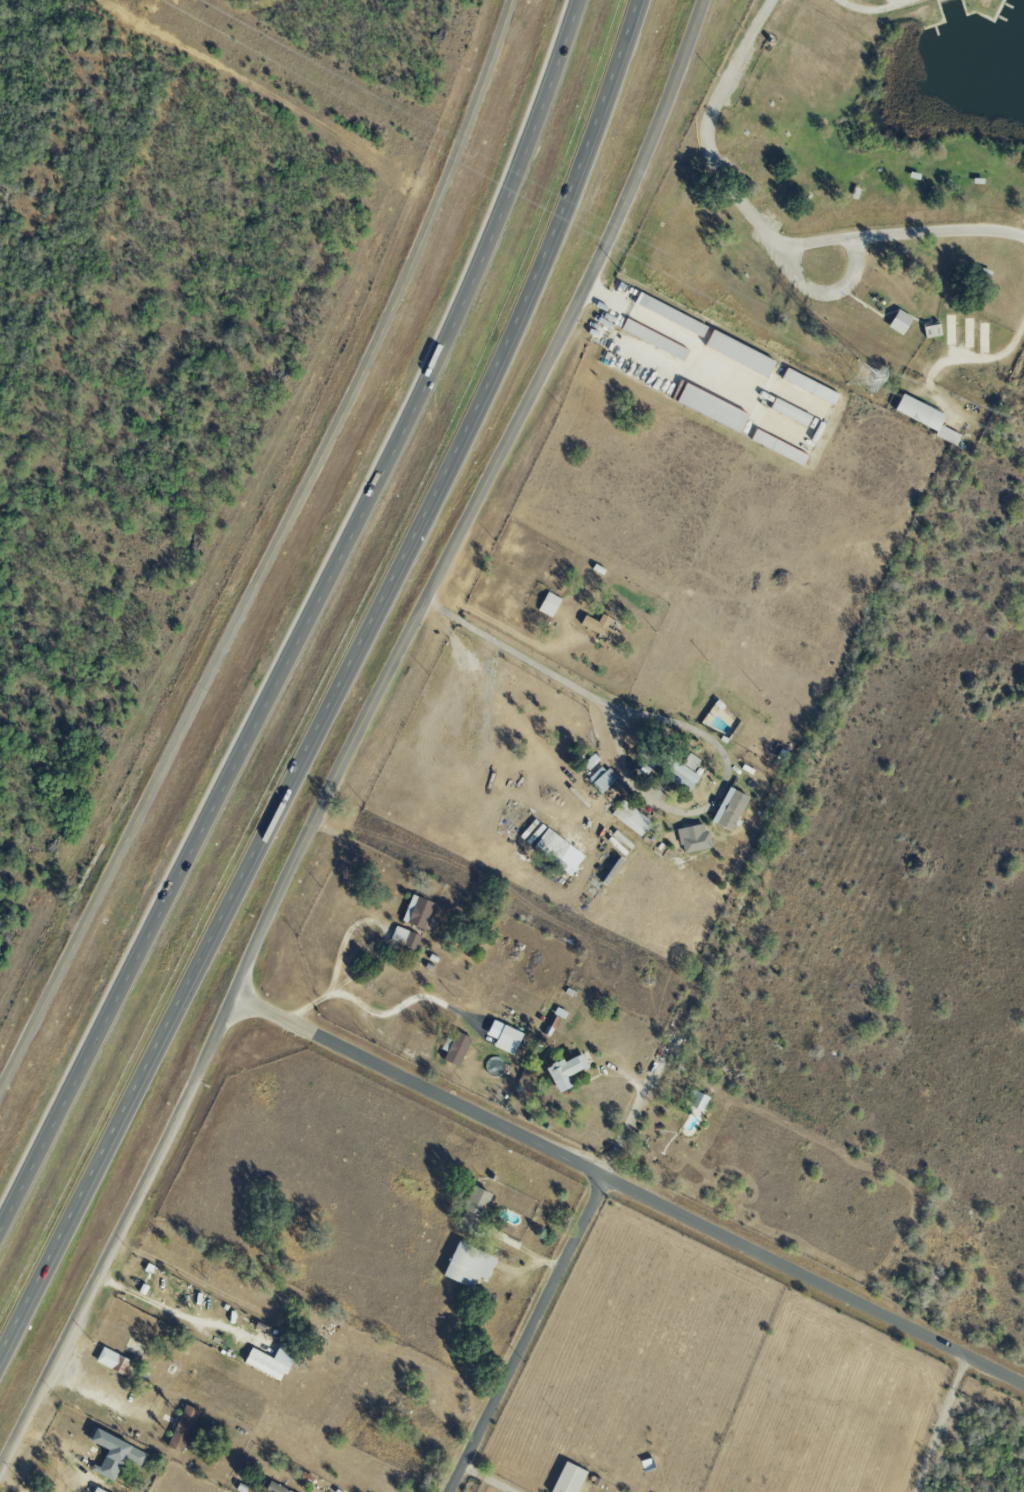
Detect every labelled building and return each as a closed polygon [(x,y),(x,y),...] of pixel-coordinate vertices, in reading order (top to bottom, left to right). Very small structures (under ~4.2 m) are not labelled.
[(702,337),(707,326),(637,293),(632,304),(702,337)] [(910,317),(895,309),(886,327),(901,335),(910,317)] [(618,331),(683,359),(688,348),(623,320),(618,331)] [(921,327),(923,338),(941,335),(938,323),(921,327)] [(774,360),(710,330),(702,347),(766,377),(774,360)] [(780,379),(833,404),(838,394),(785,368),(780,379)] [(673,402),(738,433),(747,414),(682,383),(673,402)] [(891,411),(935,431),(933,436),(954,445),(959,435),(938,425),(943,414),(899,394),(891,411)] [(748,442),(802,464),(807,453),(753,431),(748,442)] [(536,610),(552,617),(560,598),(545,591),(536,610)] [(578,624),(620,646),(625,637),(605,627),(609,618),(600,613),(596,621),(583,615),(578,624)] [(716,714),(731,727),(738,718),(715,700),(699,720),(706,726),(716,714)] [(698,777),(691,772),(699,760),(688,752),(680,763),(669,755),(658,770),(688,791),(698,777)] [(599,793),(615,778),(602,765),(586,780),(599,793)] [(709,820),(729,830),(746,796),(726,786),(709,820)] [(651,820),(619,800),(610,816),(641,835),(651,820)] [(582,856),(533,817),(518,836),(567,875),(582,856)] [(676,827),(678,843),(704,840),(702,824),(676,827)] [(433,903),(411,894),(400,921),(430,933),(435,920),(427,917),(433,903)] [(390,941),(415,949),(420,934),(395,927),(390,941)] [(522,1034),(501,1024),(492,1046),(513,1055),(522,1034)] [(444,1037),(439,1049),(444,1051),(440,1060),(457,1067),(469,1037),(454,1031),(450,1039),(444,1037)] [(553,1092),(568,1086),(564,1077),(587,1067),(580,1052),(560,1061),(558,1058),(541,1066),(553,1092)] [(708,1098),(691,1090),(684,1104),(701,1112),(708,1098)] [(487,1192),(467,1186),(461,1210),(462,1210),(459,1221),(477,1226),(487,1192)] [(494,1257),(456,1240),(440,1274),(477,1292),(494,1257)] [(124,1376),(131,1361),(101,1347),(93,1362),(124,1376)] [(241,1363),(280,1381),(292,1356),(276,1348),(271,1358),(248,1347),(241,1363)] [(198,1411),(183,1404),(165,1445),(180,1451),(198,1411)] [(86,1441),(105,1450),(95,1471),(113,1479),(122,1458),(139,1466),(145,1453),(92,1429),(86,1441)] [(584,1471),(562,1461),(547,1491),(574,1491),(584,1471)] [(269,1480),(262,1491),(291,1491),(269,1480)]
